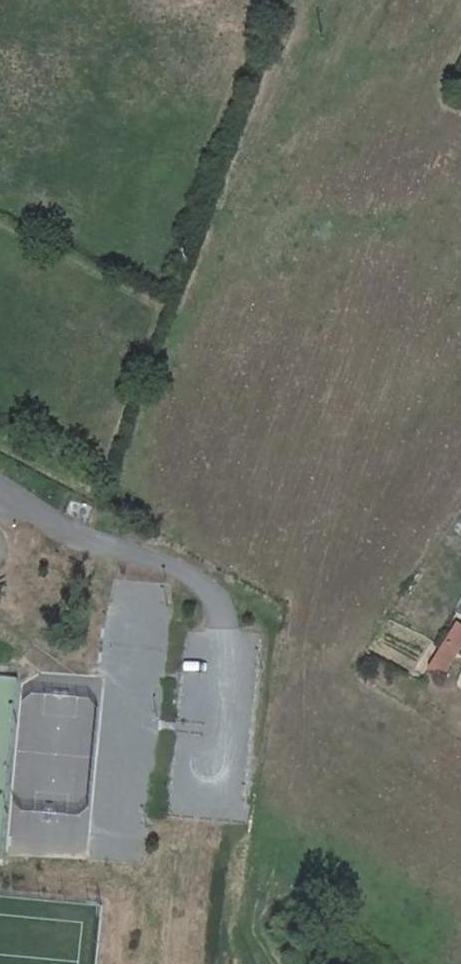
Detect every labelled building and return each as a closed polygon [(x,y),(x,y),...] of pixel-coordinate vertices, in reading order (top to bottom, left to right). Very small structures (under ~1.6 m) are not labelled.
[(444,650),(436,664),(432,670),(444,677),(460,649),(460,626),(459,625),(444,650)] [(428,660),(436,664),(444,650),(436,646),(428,660)]
